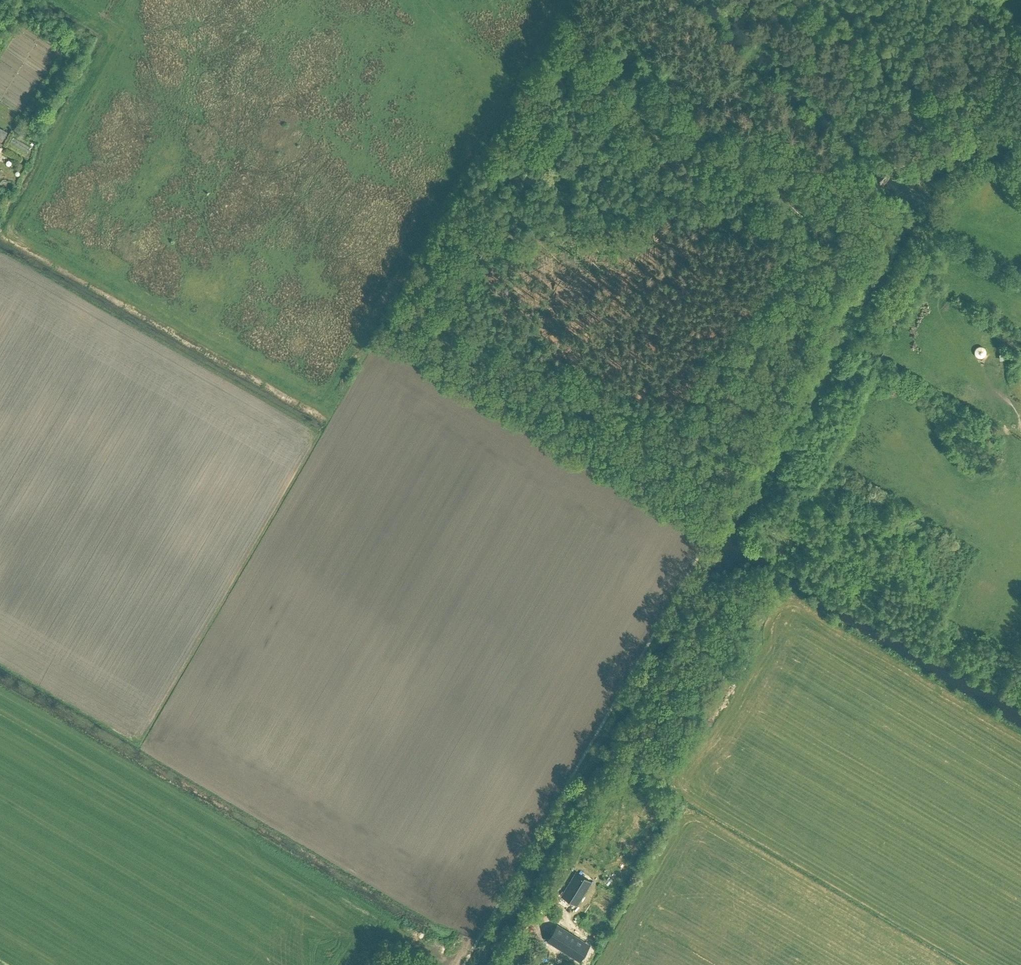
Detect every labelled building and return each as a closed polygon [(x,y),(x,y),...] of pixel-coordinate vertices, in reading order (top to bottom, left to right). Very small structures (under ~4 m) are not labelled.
[(576,873),(562,896),(577,905),(591,882),(576,873)] [(545,898),(550,901),(555,892),(551,889),(545,898)] [(555,929),(548,941),(575,956),(576,957),(585,941),(557,925),(555,929)]
